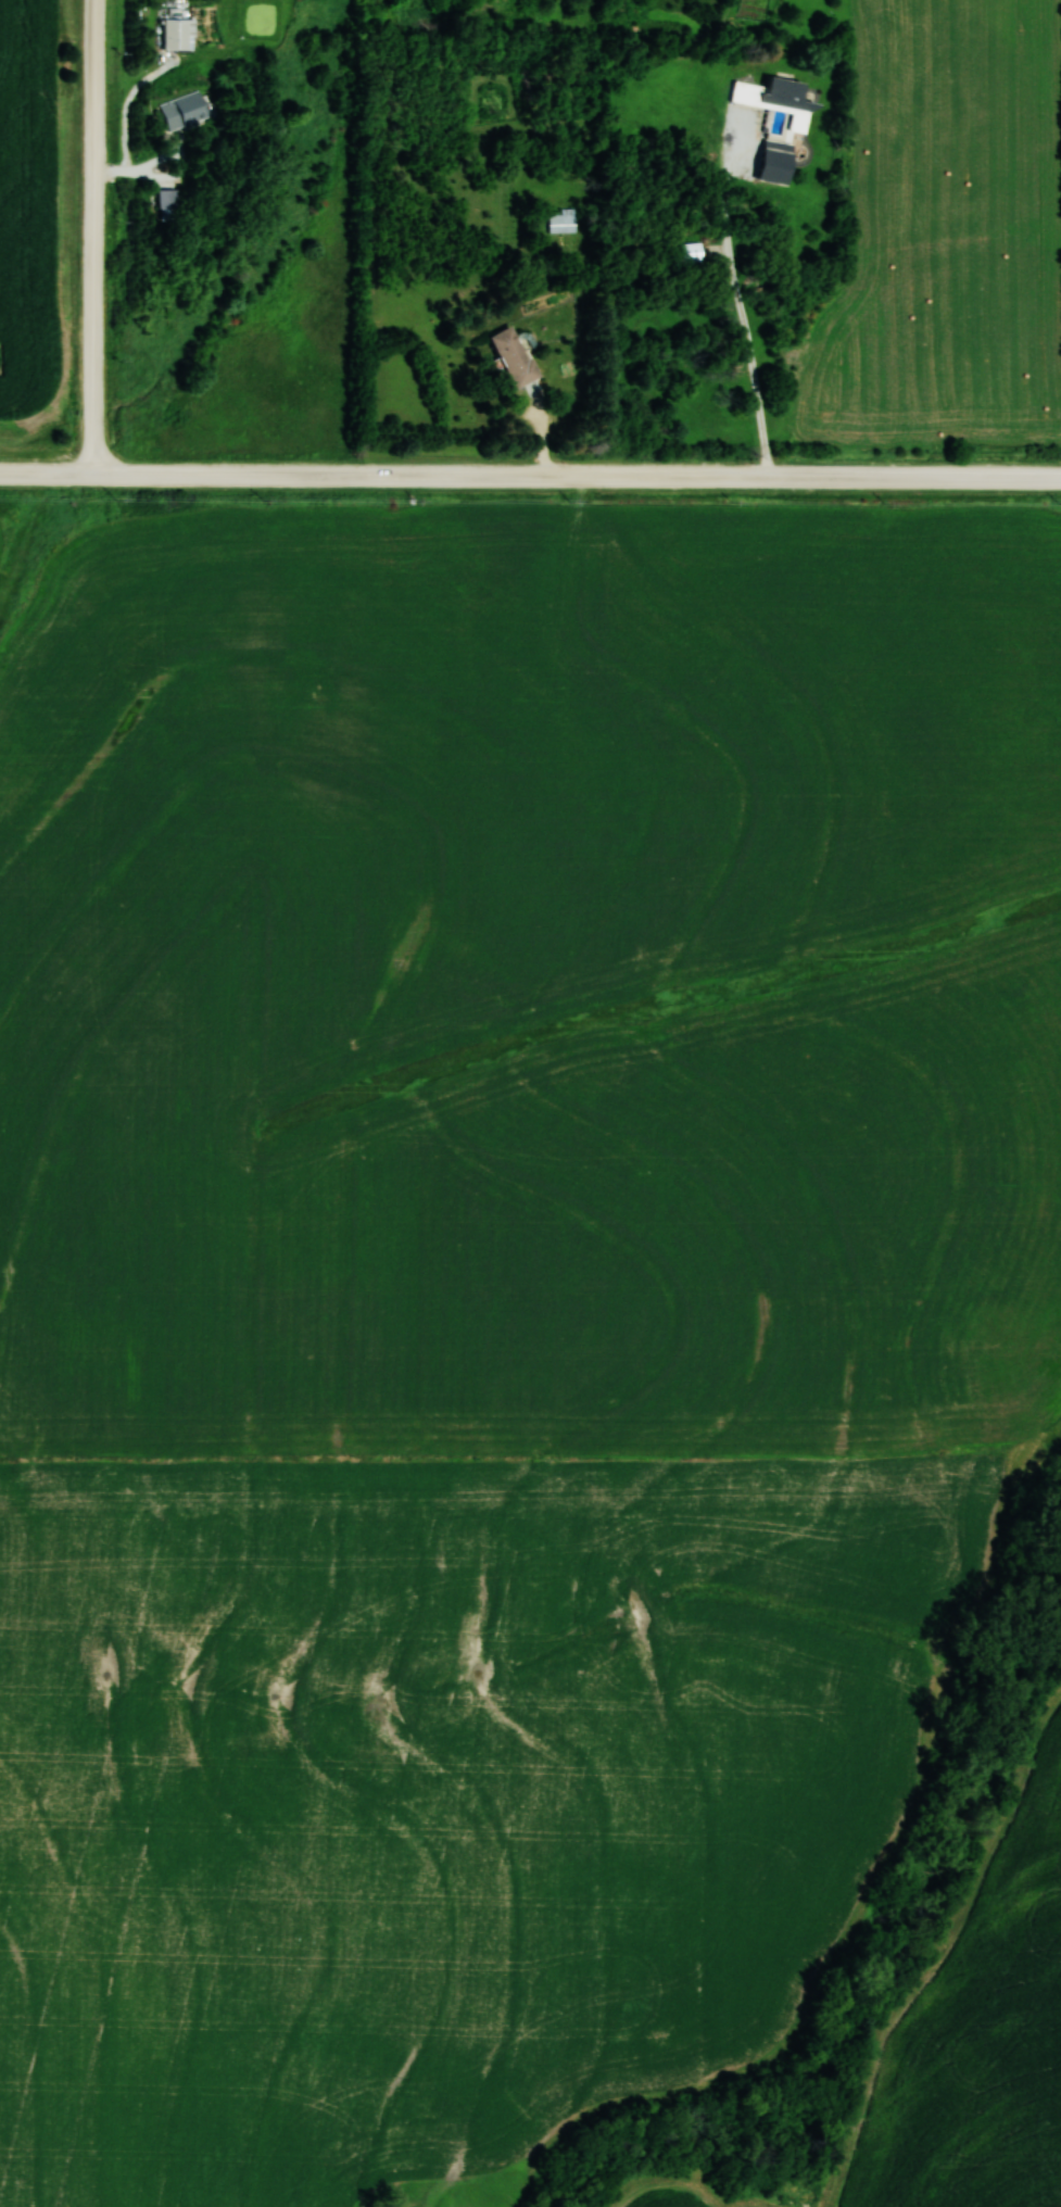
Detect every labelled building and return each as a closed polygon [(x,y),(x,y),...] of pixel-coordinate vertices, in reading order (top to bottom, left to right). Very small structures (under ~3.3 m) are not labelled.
[(164,50),(194,50),(194,20),(164,20),(164,50)] [(730,102),(768,107),(764,141),(784,143),(786,129),(803,131),(806,110),(815,111),(817,102),(802,100),(804,82),(768,77),(767,86),(733,82),(730,102)] [(198,89),(159,105),(170,132),(209,117),(198,89)] [(574,212),(549,212),(549,232),(574,232),(574,212)] [(701,263),(702,248),(680,247),(679,262),(701,263)] [(490,336),(515,389),(540,376),(530,356),(527,357),(511,326),(490,336)]
